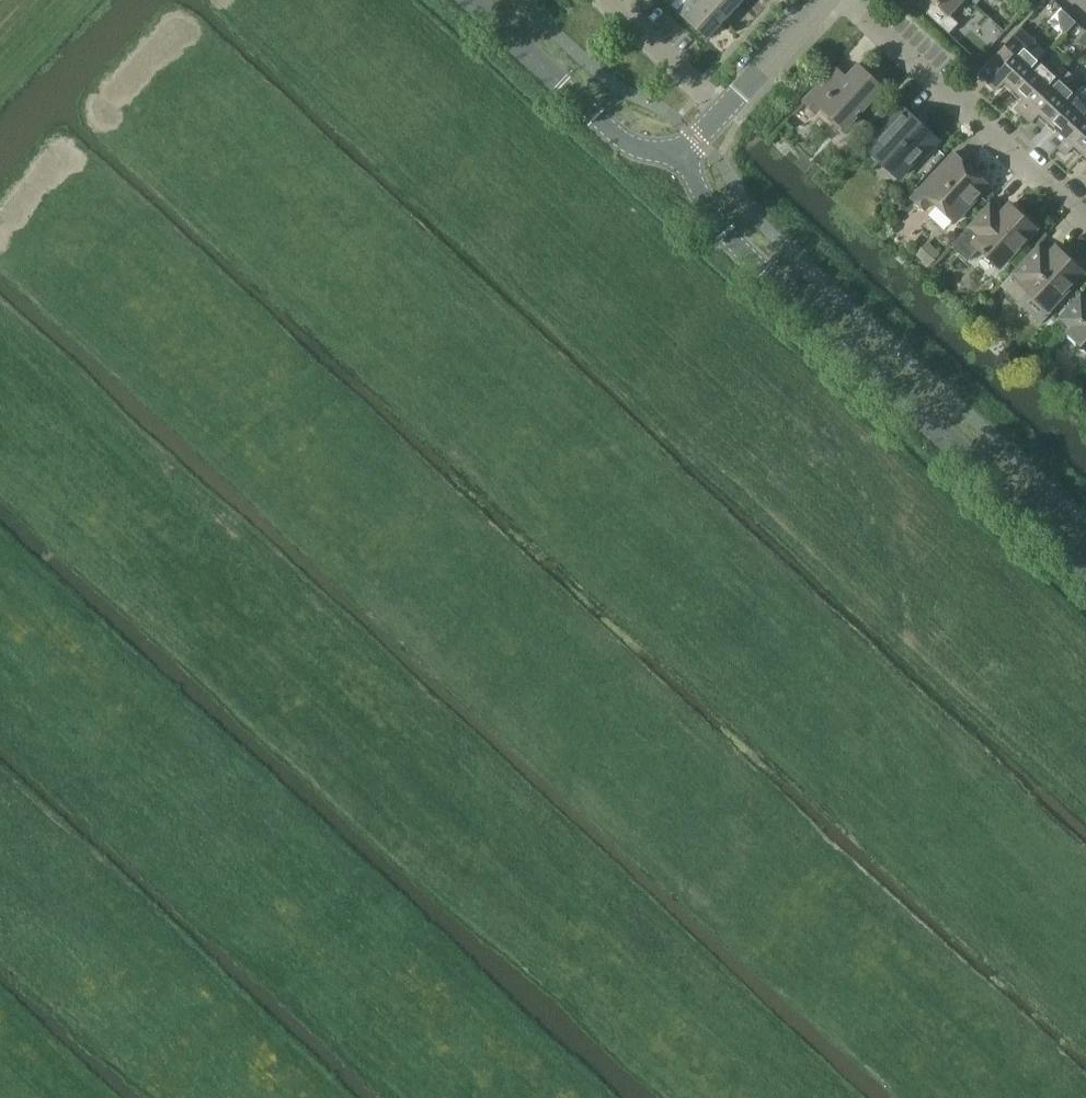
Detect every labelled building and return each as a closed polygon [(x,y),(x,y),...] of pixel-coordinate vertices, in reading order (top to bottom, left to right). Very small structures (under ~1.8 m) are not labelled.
[(678,11),(707,38),(723,20),(702,0),(688,0),(678,11)] [(723,20),(739,2),(737,0),(702,0),(723,20)] [(935,2),(926,12),(943,28),(949,34),(959,23),(949,14),(962,0),(932,0),(935,2)] [(1062,9),(1058,13),(1060,28),(1065,33),(1075,21),(1062,9)] [(1002,67),(988,82),(996,90),(1005,81),(1014,89),(1040,62),(1030,53),(1038,44),(1020,28),(992,58),(1002,67)] [(1077,40),(1085,48),(1085,47),(1085,30),(1077,40)] [(1040,62),(1014,89),(1024,98),(1015,107),(1023,115),(1065,69),(1057,62),(1050,71),(1040,62)] [(834,66),(802,100),(814,112),(820,106),(843,128),(883,87),(858,64),(846,77),(834,66)] [(1065,69),(1023,115),(1031,122),(1040,113),(1049,121),(1074,94),(1065,85),(1073,76),(1065,69)] [(1049,121),(1058,130),(1049,139),(1058,147),(1085,116),(1085,88),(1082,85),(1074,94),(1049,121)] [(903,105),(864,146),(896,177),(917,155),(922,159),(940,140),(903,105)] [(1058,147),(1066,154),(1075,145),(1084,153),(1085,151),(1085,116),(1058,147)] [(942,164),(912,197),(924,209),(932,201),(942,211),(954,221),(988,185),(953,152),(942,164)] [(990,203),(951,245),(968,261),(980,248),(1000,266),(1035,228),(1010,204),(1001,213),(990,203)] [(1012,273),(1000,285),(1018,302),(1029,290),(1048,308),(1082,271),(1056,247),(1051,254),(1039,243),(1012,273)] [(934,247),(922,260),(928,266),(940,253),(934,247)] [(1057,318),(1070,330),(1069,331),(1085,347),(1085,298),(1080,293),(1057,318)]
